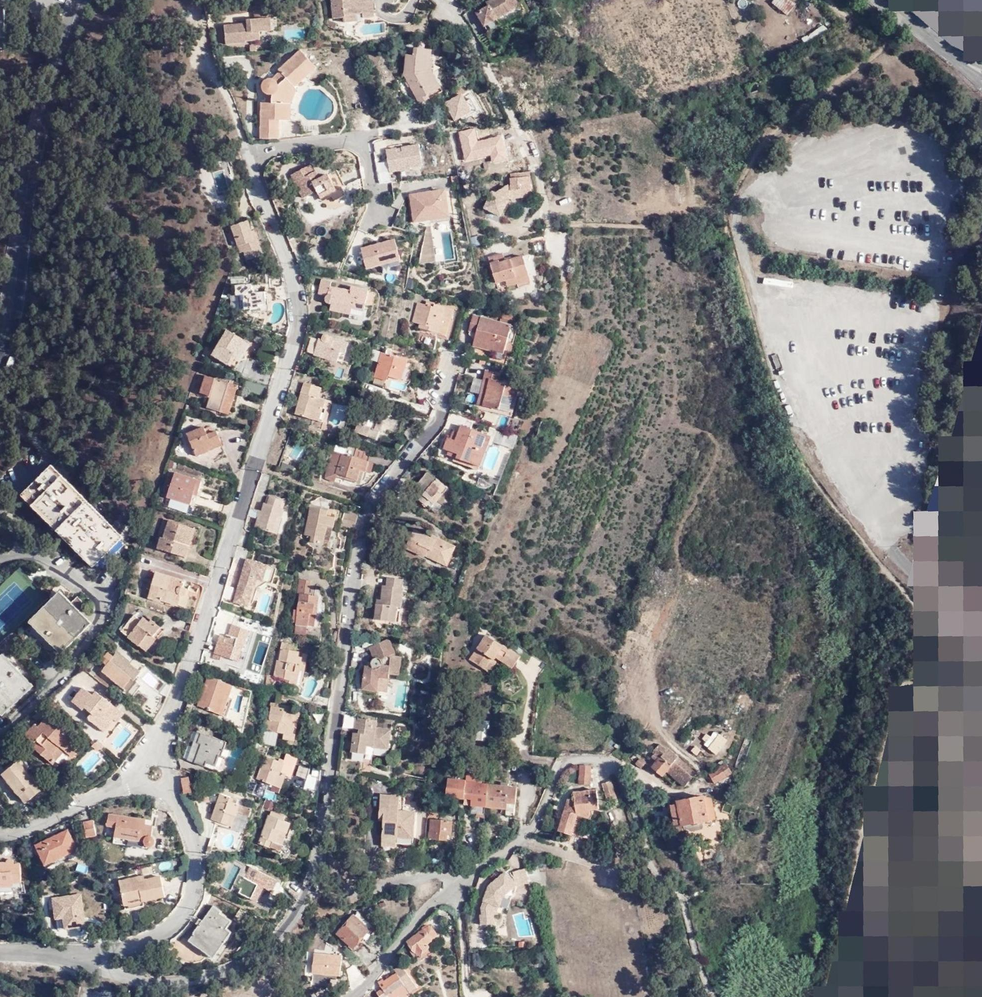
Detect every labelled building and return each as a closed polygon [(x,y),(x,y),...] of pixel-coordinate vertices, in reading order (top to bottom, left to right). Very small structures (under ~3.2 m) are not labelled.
[(333,18),(343,17),(343,14),(357,13),(363,12),(364,17),(375,16),(373,0),(331,0),(333,18)] [(516,0),(490,0),(487,2),(489,6),(477,13),(488,31),(499,24),(496,19),(519,6),(518,4),(516,0)] [(523,1),(518,4),(519,6),(496,19),(499,24),(501,27),(529,11),(523,1)] [(247,24),(224,26),(226,44),(246,42),(245,41),(260,39),(259,32),(271,31),(269,10),(254,11),(255,19),(247,20),(247,24)] [(357,13),(343,14),(343,17),(344,22),(358,21),(357,13)] [(406,54),(404,74),(419,103),(442,91),(431,71),(432,60),(430,60),(432,50),(415,48),(414,55),(406,54)] [(264,91),(266,93),(266,103),(262,103),(261,129),(275,129),(275,120),(279,120),(290,120),(290,104),(296,89),(294,87),(316,67),(301,50),(279,70),(281,72),(272,80),(267,80),(264,83),(263,88),(264,91)] [(275,120),(275,129),(261,129),(261,138),(278,139),(279,120),(275,120)] [(480,145),(474,128),(460,133),(465,150),(480,145)] [(390,172),(411,169),(410,167),(423,165),(419,144),(401,147),(402,152),(397,153),(396,148),(386,150),(390,172)] [(314,172),(310,165),(291,174),(303,198),(317,191),(321,198),(330,193),(335,201),(346,195),(342,187),(345,185),(337,170),(320,179),(316,171),(314,172)] [(510,174),(512,190),(519,190),(519,197),(532,196),(530,172),(510,174)] [(435,191),(410,195),(414,222),(427,226),(431,228),(431,223),(430,220),(450,217),(446,191),(435,192),(435,191)] [(251,231),(247,221),(232,226),(241,253),(244,251),(247,260),(263,255),(257,240),(254,241),(251,231)] [(436,261),(431,228),(427,226),(419,263),(436,261)] [(366,268),(381,264),(400,259),(395,239),(361,248),(366,268)] [(547,251),(546,240),(532,242),(534,253),(547,251)] [(506,280),(516,277),(517,279),(529,276),(523,256),(505,261),(503,253),(489,257),(496,283),(506,280)] [(400,259),(381,264),(383,272),(397,275),(400,259)] [(516,277),(506,280),(507,286),(530,279),(529,276),(517,279),(516,277)] [(329,303),(332,303),(330,310),(363,317),(369,290),(351,286),(350,291),(330,287),(331,281),(322,279),(319,294),(328,296),(326,298),(326,301),(329,303)] [(276,300),(275,287),(265,287),(265,292),(256,293),(252,289),(252,286),(250,284),(248,284),(247,286),(246,285),(236,285),(237,295),(240,295),(241,310),(259,308),(259,305),(266,305),(266,301),(276,300)] [(418,303),(413,321),(420,323),(419,327),(447,335),(453,310),(435,305),(434,307),(426,305),(418,303)] [(503,312),(500,320),(518,325),(521,317),(503,312)] [(473,346),(504,354),(505,349),(511,351),(518,325),(500,320),(500,322),(473,315),(469,330),(476,332),(473,346)] [(231,366),(245,341),(227,331),(212,355),(231,366)] [(319,338),(314,354),(342,363),(349,343),(330,337),(328,335),(324,335),(322,339),(319,338)] [(250,344),(245,341),(231,366),(235,368),(250,344)] [(388,376),(402,380),(407,361),(373,350),(370,359),(379,362),(373,383),(383,386),(385,380),(387,381),(388,376)] [(407,361),(402,380),(401,383),(407,385),(410,383),(416,363),(407,361)] [(486,370),(484,377),(490,379),(489,383),(486,383),(484,390),(481,389),(478,404),(510,412),(516,385),(499,381),(501,374),(486,370)] [(228,414),(237,385),(206,376),(200,393),(211,397),(207,408),(228,414)] [(490,379),(484,377),(481,389),(484,390),(486,383),(489,383),(490,379)] [(321,388),(305,383),(296,414),(323,422),(321,429),(326,430),(327,426),(325,426),(326,423),(332,401),(318,398),(321,388)] [(426,397),(429,385),(425,383),(419,387),(417,401),(426,397)] [(351,414),(345,432),(354,435),(355,432),(377,440),(387,413),(365,405),(360,417),(351,414)] [(209,421),(206,415),(188,424),(199,445),(225,431),(217,417),(209,421)] [(480,466),(491,436),(461,425),(459,433),(456,441),(450,438),(448,438),(444,449),(449,450),(459,454),(457,458),(480,466)] [(450,438),(456,441),(459,433),(452,431),(450,438)] [(374,452),(394,458),(396,449),(377,443),(374,452)] [(354,457),(332,451),(326,477),(327,479),(334,482),(337,474),(361,481),(364,471),(365,472),(368,462),(366,461),(370,451),(357,447),(354,457)] [(203,470),(177,461),(170,484),(196,493),(203,470)] [(121,539),(48,469),(25,494),(96,563),(121,539)] [(446,486),(428,472),(415,488),(416,489),(412,494),(427,506),(431,502),(434,504),(442,494),(440,493),(446,486)] [(255,527),(277,534),(284,509),(280,508),(283,500),(270,496),(267,504),(265,503),(262,511),(259,520),(258,519),(255,527)] [(194,513),(169,506),(164,523),(162,523),(159,533),(183,541),(186,530),(189,530),(194,513)] [(327,510),(311,507),(305,535),(312,536),(311,542),(323,544),(324,540),(327,526),(333,527),(335,518),(326,516),(327,510)] [(354,528),(358,514),(345,510),(341,524),(354,528)] [(333,527),(327,526),(324,540),(330,541),(333,527)] [(447,566),(456,546),(432,535),(430,538),(413,530),(405,547),(425,557),(425,555),(447,566)] [(277,569),(247,559),(234,602),(247,606),(253,587),(254,588),(257,579),(272,583),(277,569)] [(148,597),(185,608),(190,591),(186,590),(183,587),(185,581),(156,572),(148,597)] [(377,604),(375,620),(388,621),(390,606),(397,607),(401,608),(403,588),(402,588),(403,580),(388,578),(387,586),(383,585),(380,604),(377,604)] [(308,595),(310,581),(299,580),(297,593),(300,593),(298,610),(294,610),(292,622),(296,623),(296,624),(314,627),(318,596),(308,595)] [(63,595),(33,625),(58,651),(88,621),(63,595)] [(395,622),(397,607),(390,606),(388,621),(395,622)] [(146,651),(156,639),(153,637),(160,628),(151,620),(149,622),(144,618),(142,620),(135,615),(121,631),(146,651)] [(239,661),(249,630),(231,625),(228,635),(226,634),(224,639),(219,637),(217,645),(207,642),(205,650),(214,653),(212,658),(220,660),(221,656),(239,661)] [(487,635),(470,660),(486,670),(493,659),(494,660),(496,657),(513,668),(520,657),(487,635)] [(372,661),(371,664),(372,666),(366,665),(363,688),(386,692),(389,674),(399,675),(401,657),(389,655),(395,653),(389,639),(369,647),(374,658),(372,661)] [(297,645),(282,642),(275,677),(286,679),(285,682),(301,685),(307,654),(300,653),(300,652),(296,651),(297,645)] [(108,653),(101,660),(107,665),(102,671),(123,688),(131,679),(134,681),(134,680),(140,672),(116,653),(113,657),(108,653)] [(0,663),(0,712),(30,683),(5,658),(0,663)] [(493,659),(486,670),(489,672),(496,661),(494,660),(493,659)] [(229,697),(233,686),(208,677),(198,706),(222,715),(229,697)] [(131,679),(123,688),(129,693),(137,682),(134,680),(134,681),(131,679)] [(113,719),(120,710),(96,692),(93,696),(83,688),(72,702),(82,710),(84,707),(92,714),(88,719),(100,729),(109,717),(113,719)] [(284,734),(283,739),(293,741),(299,713),(289,712),(290,706),(280,704),(282,694),(277,692),(275,703),(271,702),(269,711),(268,711),(267,718),(266,718),(264,730),(284,734)] [(149,693),(136,711),(152,724),(162,709),(157,706),(160,702),(149,693)] [(229,697),(222,715),(227,716),(233,699),(229,697)] [(123,713),(120,710),(113,719),(117,722),(123,713)] [(81,746),(47,717),(38,727),(35,725),(25,735),(34,743),(31,746),(53,764),(65,751),(72,757),(81,746)] [(109,717),(100,729),(104,731),(113,719),(109,717)] [(356,718),(352,752),(365,754),(366,746),(388,749),(391,730),(376,728),(377,721),(356,718)] [(222,756),(227,742),(198,731),(187,760),(205,767),(207,762),(216,765),(219,756),(222,756)] [(98,740),(95,743),(101,748),(101,749),(104,747),(98,740)] [(101,748),(95,743),(92,746),(97,751),(101,748)] [(652,757),(657,761),(652,767),(663,776),(667,771),(685,787),(697,773),(667,748),(666,749),(660,744),(653,752),(655,753),(652,757)] [(283,763),(265,756),(256,779),(274,785),(272,790),(279,793),(285,775),(291,777),(295,764),(284,760),(283,763)] [(640,758),(636,764),(641,768),(646,763),(640,758)] [(338,760),(337,770),(346,771),(347,762),(338,760)] [(41,791),(18,761),(2,774),(25,803),(41,791)] [(715,784),(732,773),(726,763),(709,774),(715,784)] [(579,784),(590,784),(591,766),(581,766),(579,784)] [(60,782),(68,792),(76,786),(68,776),(60,782)] [(314,789),(317,778),(308,776),(305,787),(314,789)] [(188,778),(182,779),(185,793),(191,792),(188,778)] [(486,807),(488,785),(466,783),(466,780),(448,779),(446,797),(464,799),(464,804),(486,807)] [(255,792),(257,784),(251,782),(248,790),(255,792)] [(607,798),(615,796),(611,782),(603,784),(607,798)] [(517,788),(488,785),(486,807),(506,809),(506,814),(514,815),(517,788)] [(199,802),(209,803),(210,786),(199,786),(199,802)] [(588,819),(591,815),(590,810),(599,809),(597,790),(574,793),(574,798),(568,799),(558,831),(571,835),(577,815),(588,819)] [(236,800),(220,794),(211,822),(231,829),(237,812),(249,816),(251,809),(235,803),(236,800)] [(404,811),(404,796),(381,795),(379,820),(383,820),(382,845),(396,846),(396,843),(397,837),(413,838),(415,812),(404,811)] [(712,799),(704,797),(672,803),(676,831),(683,830),(682,825),(716,818),(712,799)] [(270,816),(269,816),(259,844),(280,851),(290,823),(284,821),(285,817),(271,812),(270,816)] [(146,820),(109,814),(107,826),(116,827),(114,843),(145,848),(145,845),(150,847),(153,846),(155,845),(155,841),(154,838),(152,836),(153,826),(145,825),(146,820)] [(452,822),(431,819),(429,838),(447,840),(447,834),(451,835),(452,822)] [(97,836),(93,821),(84,822),(87,837),(97,836)] [(39,844),(42,851),(39,852),(44,862),(61,854),(63,857),(78,850),(68,830),(39,844)] [(44,862),(45,865),(63,857),(61,854),(44,862)] [(0,863),(0,887),(13,887),(13,883),(21,883),(21,882),(20,864),(14,864),(14,861),(11,859),(8,860),(6,862),(0,863)] [(231,889),(254,901),(260,889),(256,887),(257,884),(272,892),(277,881),(250,866),(244,878),(238,875),(231,889)] [(529,883),(525,869),(514,871),(518,886),(529,883)] [(505,873),(490,887),(484,903),(483,909),(484,915),(482,915),(482,924),(493,924),(492,915),(496,914),(496,909),(498,903),(508,906),(511,897),(515,892),(516,886),(505,873)] [(139,881),(138,877),(119,881),(125,910),(144,906),(143,902),(165,897),(161,876),(144,879),(139,881)] [(13,892),(13,894),(26,893),(24,882),(21,882),(21,883),(13,883),(13,887),(0,887),(0,892),(13,892)] [(214,958),(232,932),(227,929),(232,921),(220,913),(221,912),(213,906),(193,933),(194,933),(189,941),(214,958)] [(337,933),(353,948),(363,938),(366,941),(377,929),(365,918),(361,923),(353,916),(337,933)] [(431,927),(429,926),(408,941),(413,948),(409,950),(414,957),(418,955),(421,959),(440,944),(435,937),(437,936),(437,934),(431,927)] [(342,956),(314,953),(312,973),(337,975),(340,975),(342,956)] [(401,965),(394,970),(396,973),(407,988),(410,993),(418,988),(401,965)] [(337,979),(337,975),(312,973),(310,973),(309,984),(326,986),(327,978),(337,979)] [(409,993),(406,988),(407,988),(396,973),(384,981),(380,976),(377,980),(377,981),(382,989),(388,996),(404,996),(409,993)] [(202,993),(203,996),(214,996),(217,996),(215,989),(202,993)] [(377,993),(380,996),(388,996),(382,989),(377,993)]
